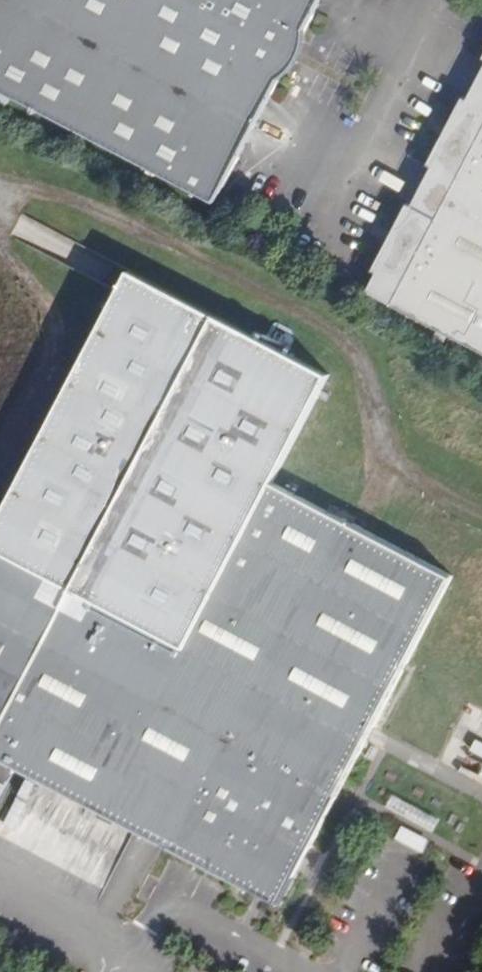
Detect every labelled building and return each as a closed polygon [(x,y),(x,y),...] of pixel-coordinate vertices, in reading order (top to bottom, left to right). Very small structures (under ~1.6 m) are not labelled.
[(208,198),(312,0),(0,0),(0,89),(208,198)] [(370,291),(392,302),(481,350),(481,76),(471,97),(467,95),(431,164),(435,166),(415,204),(411,202),(375,270),(380,273),(370,291)] [(281,905),(452,578),(271,483),(328,375),(128,272),(0,518),(0,759),(281,905)]
